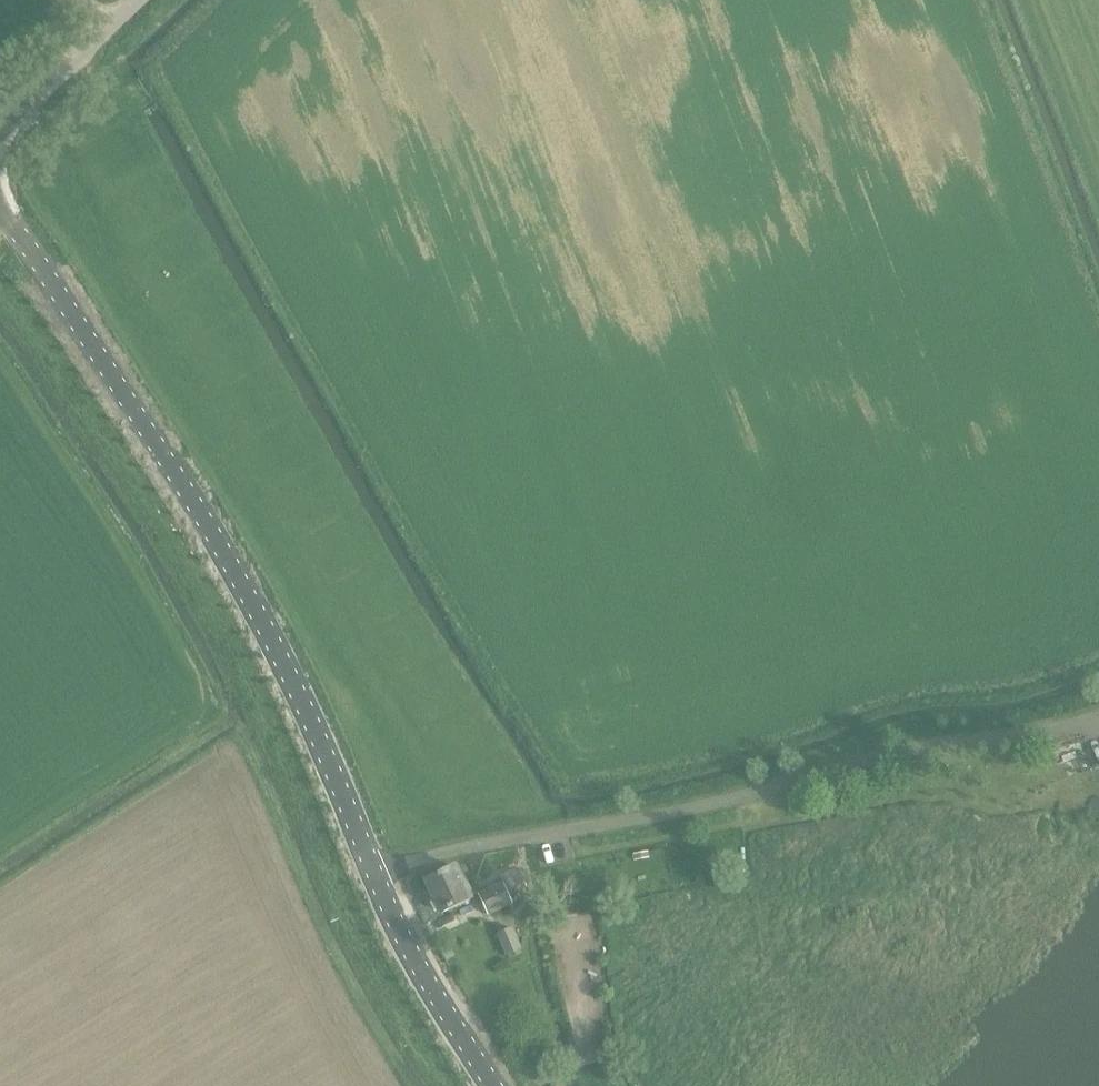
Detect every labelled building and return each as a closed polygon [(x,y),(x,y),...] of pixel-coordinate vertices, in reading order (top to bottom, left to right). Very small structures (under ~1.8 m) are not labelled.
[(471,900),(470,897),(474,895),(463,869),(458,872),(456,866),(428,880),(443,913),(471,900)] [(514,903),(510,895),(524,890),(515,869),(500,875),(503,882),(479,894),(489,915),(514,903)] [(514,928),(501,934),(510,955),(524,948),(514,928)]
